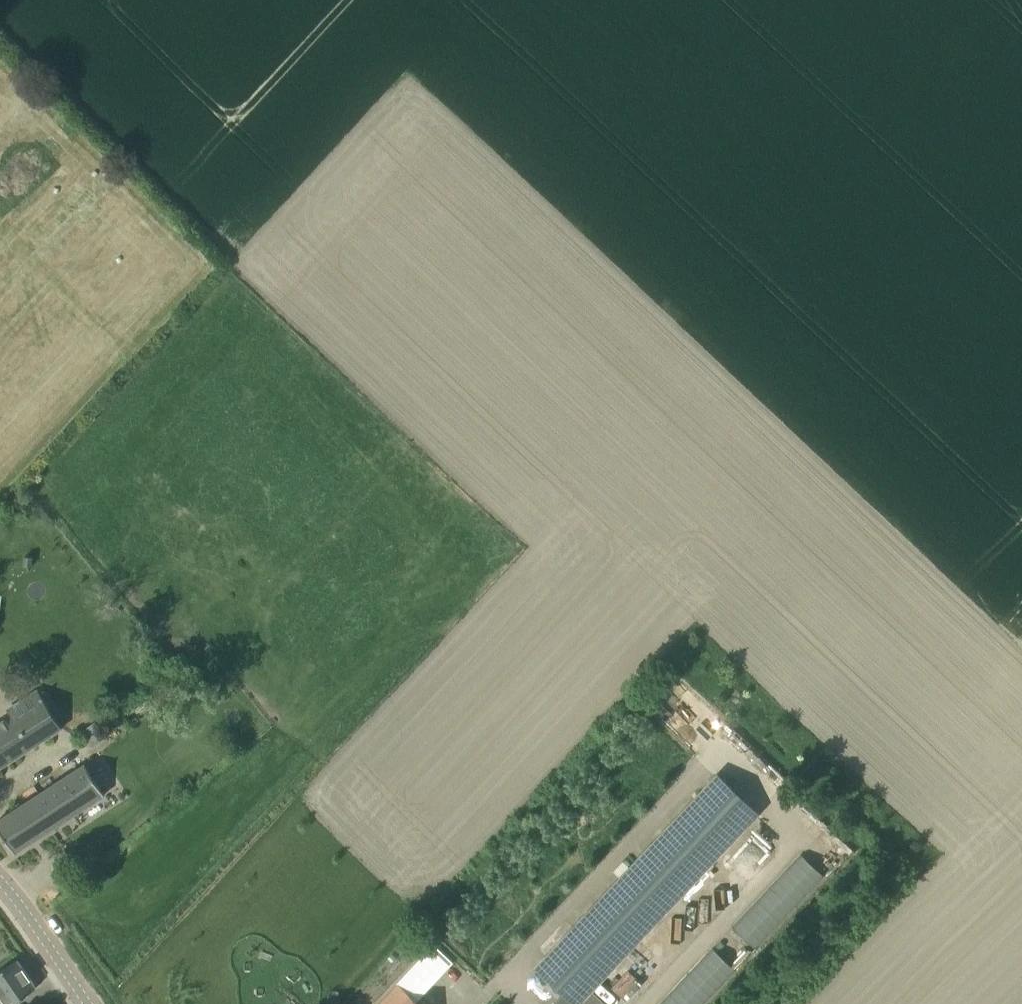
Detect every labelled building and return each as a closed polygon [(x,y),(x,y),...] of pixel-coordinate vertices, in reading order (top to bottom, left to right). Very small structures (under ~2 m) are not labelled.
[(62,727),(42,696),(0,723),(0,767),(62,727)] [(104,794),(85,764),(0,819),(0,829),(15,853),(104,794)] [(563,993),(553,1003),(607,1003),(591,988),(758,811),(719,774),(536,968),(563,993)] [(802,854),(733,928),(755,948),(824,875),(802,854)] [(661,1003),(702,1003),(735,969),(714,949),(661,1003)] [(7,1003),(12,1003),(36,987),(18,959),(0,971),(0,994),(7,1003)] [(398,984),(380,1003),(419,1003),(398,984)]
